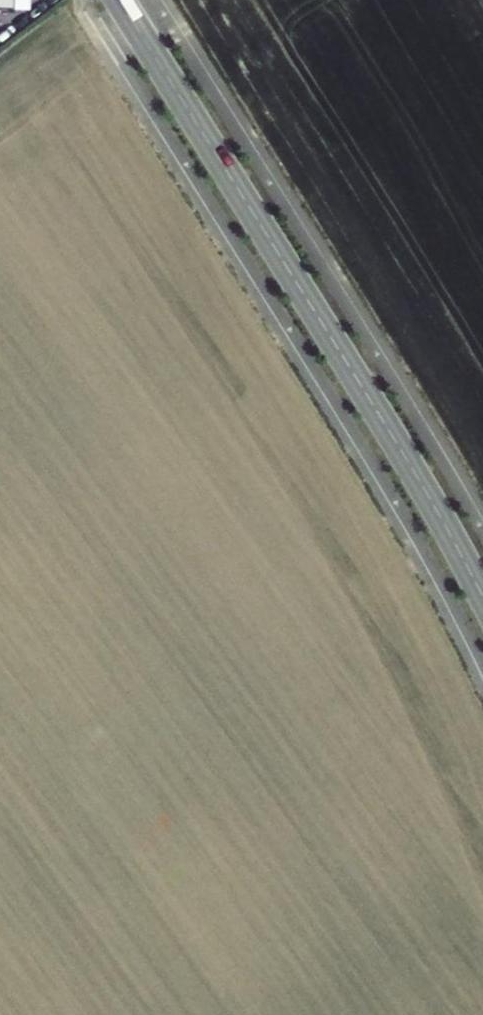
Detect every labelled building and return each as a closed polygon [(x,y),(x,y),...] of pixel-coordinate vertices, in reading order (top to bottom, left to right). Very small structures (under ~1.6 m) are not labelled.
[(32,13),(32,0),(0,0),(0,12),(32,13)]
